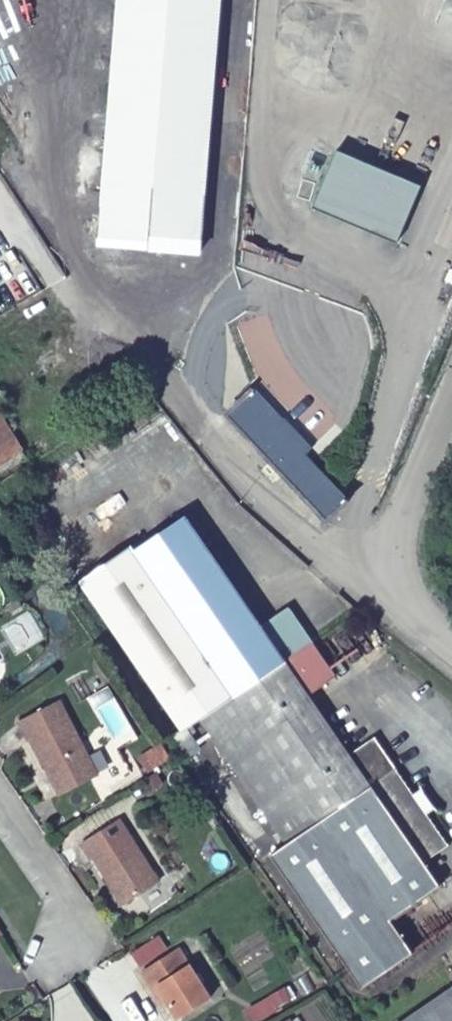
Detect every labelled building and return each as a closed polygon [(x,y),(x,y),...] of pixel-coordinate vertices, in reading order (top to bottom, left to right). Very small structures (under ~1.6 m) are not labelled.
[(218,0),(89,0),(80,112),(107,115),(98,245),(198,251),(218,0)] [(224,411),(322,512),(342,494),(297,447),(306,439),(293,425),(286,433),(273,420),(282,412),(253,383),(224,411)] [(31,469),(0,416),(0,490),(31,469)] [(78,581),(184,735),(201,724),(316,648),(290,608),(261,627),(188,515),(135,551),(131,545),(78,581)] [(201,724),(288,848),(371,791),(398,773),(375,740),(349,757),(311,699),(337,681),(316,648),(201,724)] [(29,745),(45,776),(51,773),(64,798),(99,780),(59,705),(17,727),(26,746),(29,745)] [(184,735),(169,746),(183,767),(198,757),(184,735)] [(51,773),(45,776),(59,801),(64,798),(51,773)] [(271,860),(363,992),(416,958),(394,925),(443,892),(426,868),(451,851),(429,819),(440,812),(426,790),(415,797),(398,773),(371,791),(288,848),(271,860)] [(92,862),(122,908),(159,885),(119,823),(80,848),(90,864),(92,862)] [(175,1020),(186,1020),(213,1004),(180,955),(142,979),(154,997),(158,995),(175,1020)] [(407,1020),(451,1020),(451,991),(407,1020)]
